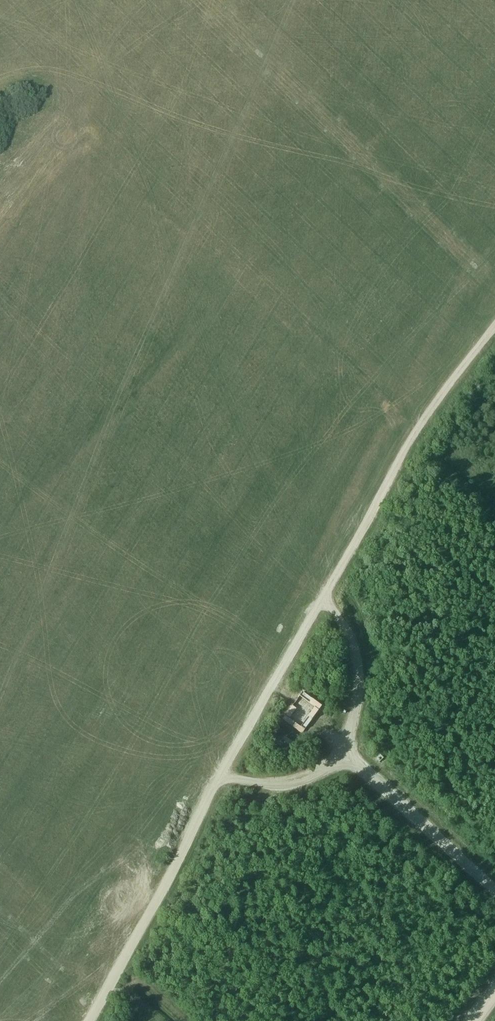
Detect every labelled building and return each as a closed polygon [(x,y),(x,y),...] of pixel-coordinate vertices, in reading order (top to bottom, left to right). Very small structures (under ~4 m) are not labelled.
[(292,705),(283,720),(304,733),(322,704),(311,698),(309,703),(314,706),(302,726),(291,719),(297,708),(292,705)] [(283,739),(291,747),(294,743),(286,735),(283,739)]
